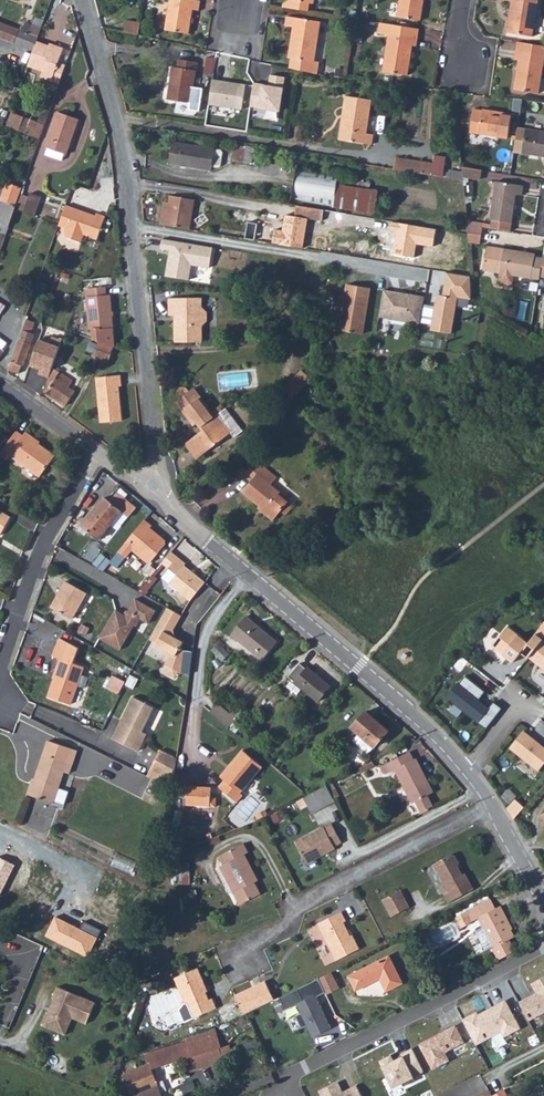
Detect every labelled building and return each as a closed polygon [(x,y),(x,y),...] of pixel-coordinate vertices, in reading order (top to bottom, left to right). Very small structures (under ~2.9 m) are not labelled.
[(197,0),(169,0),(164,30),(188,34),(192,10),(198,11),(200,0),(197,0)] [(281,10),(306,14),(308,7),(312,7),(313,0),(290,0),(290,3),(282,7),(281,10)] [(397,21),(420,24),(424,0),(400,0),(397,21)] [(504,2),(512,3),(508,34),(533,37),(539,0),(505,0),(504,2)] [(291,60),(290,68),(314,72),(321,73),(323,60),(315,59),(320,24),(287,18),(285,28),(292,29),(289,58),(291,60)] [(29,33),(0,21),(0,36),(25,45),(29,33)] [(124,22),(120,32),(136,35),(137,25),(124,22)] [(420,32),(381,26),(378,37),(389,40),(384,71),(410,75),(414,49),(417,49),(420,32)] [(37,70),(59,77),(63,66),(56,63),(60,45),(51,42),(51,44),(33,38),(24,60),(40,64),(37,70)] [(543,46),(516,42),(514,55),(511,62),(517,62),(512,92),(536,95),(542,57),(543,46)] [(191,103),(194,85),(198,62),(177,59),(176,66),(172,66),(167,98),(191,103)] [(266,86),(250,85),(248,109),(280,111),(283,76),(266,75),(266,86)] [(238,109),(241,85),(209,81),(206,105),(238,109)] [(202,87),(194,85),(191,103),(199,104),(202,87)] [(347,120),(344,140),(373,144),(375,135),(369,134),(374,100),(349,95),(345,120),(347,120)] [(14,128),(17,119),(1,112),(0,116),(0,123),(14,128)] [(58,112),(46,147),(49,148),(46,154),(62,159),(64,153),(67,154),(79,120),(58,112)] [(510,117),(483,112),(483,115),(472,113),(469,136),(506,141),(510,117)] [(527,132),(523,156),(543,158),(543,135),(527,132)] [(204,152),(162,145),(158,167),(201,174),(201,172),(207,173),(210,171),(212,158),(210,155),(204,155),(204,152)] [(251,149),(226,145),(224,158),(249,162),(251,149)] [(220,165),(221,149),(213,148),(212,165),(220,165)] [(398,159),(396,169),(435,175),(436,165),(398,159)] [(471,169),(454,166),(454,177),(469,178),(471,169)] [(371,185),(335,180),(330,213),(408,227),(412,205),(370,198),(371,185)] [(497,183),(491,220),(511,221),(515,196),(521,196),(522,187),(497,183)] [(8,202),(19,206),(24,188),(10,184),(4,201),(8,202)] [(187,193),(160,189),(159,197),(155,196),(151,220),(181,224),(187,193)] [(12,227),(18,210),(19,206),(8,202),(1,224),(12,227)] [(86,240),(94,213),(85,211),(83,215),(55,205),(48,227),(56,229),(57,235),(61,239),(69,242),(72,241),(75,235),(86,240)] [(310,213),(285,209),(283,222),(309,226),(309,222),(310,213)] [(310,213),(309,222),(320,224),(321,215),(310,213)] [(321,215),(320,224),(335,226),(336,218),(321,215)] [(491,220),(490,228),(511,232),(511,221),(491,220)] [(462,223),(465,241),(475,242),(477,226),(462,223)] [(542,278),(542,275),(543,260),(543,258),(536,257),(537,254),(486,246),(482,269),(499,272),(499,283),(510,285),(513,282),(514,274),(542,278)] [(106,284),(106,283),(106,273),(75,277),(69,297),(84,296),(87,295),(87,286),(103,284),(106,284)] [(471,277),(446,273),(443,296),(440,296),(439,303),(435,302),(431,331),(452,334),(457,297),(472,301),(471,277)] [(104,292),(103,284),(87,286),(87,295),(84,296),(88,326),(91,326),(93,337),(110,343),(115,345),(109,293),(104,292)] [(340,331),(363,334),(370,288),(347,284),(340,331)] [(30,289),(26,304),(34,306),(39,291),(30,289)] [(384,291),(380,316),(420,324),(425,297),(405,294),(401,297),(396,296),(396,293),(384,291)] [(171,314),(173,341),(201,339),(200,323),(205,318),(204,308),(198,305),(198,295),(165,297),(165,314),(171,314)] [(21,320),(6,372),(15,374),(20,360),(22,361),(31,334),(26,333),(29,324),(21,320)] [(36,373),(44,377),(56,339),(48,336),(46,343),(37,340),(29,363),(39,366),(38,369),(36,373)] [(106,357),(110,343),(93,337),(89,352),(106,357)] [(8,345),(0,339),(0,356),(8,345)] [(282,391),(292,400),(301,390),(315,375),(304,366),(282,391)] [(73,382),(52,370),(45,392),(66,406),(76,393),(70,388),(73,382)] [(119,372),(95,375),(100,420),(122,417),(117,383),(120,383),(119,372)] [(226,444),(233,436),(212,414),(206,420),(203,416),(206,414),(183,391),(181,394),(175,389),(171,389),(168,393),(168,397),(173,401),(169,407),(189,428),(192,424),(198,431),(182,447),(196,461),(220,438),(226,444)] [(16,432),(14,435),(49,461),(52,458),(16,432)] [(14,435),(0,452),(0,455),(4,458),(8,456),(38,478),(49,461),(14,435)] [(282,513),(289,503),(280,495),(281,492),(271,484),(277,476),(256,460),(247,471),(255,476),(244,490),(265,507),(262,510),(277,520),(282,513)] [(116,513),(99,501),(78,528),(95,541),(116,513)] [(295,507),(289,503),(282,513),(287,517),(295,507)] [(141,522),(116,552),(124,559),(130,551),(145,563),(149,562),(164,544),(163,540),(141,522)] [(195,604),(209,584),(188,569),(190,566),(182,560),(174,572),(180,578),(173,587),(195,604)] [(84,592),(63,580),(49,607),(68,618),(84,592)] [(115,611),(98,639),(119,651),(133,626),(135,627),(139,621),(147,625),(154,612),(134,600),(124,617),(115,611)] [(274,631),(242,608),(229,626),(261,649),(274,631)] [(180,621),(166,612),(149,641),(155,645),(154,647),(161,651),(161,654),(169,660),(164,668),(165,669),(176,675),(178,677),(182,655),(178,652),(181,646),(172,641),(170,636),(180,621)] [(507,627),(492,647),(513,663),(528,643),(507,627)] [(80,647),(61,637),(54,656),(61,658),(58,667),(60,668),(50,697),(72,705),(86,667),(76,662),(80,647)] [(529,657),(543,669),(543,640),(529,657)] [(218,644),(211,650),(220,659),(226,653),(218,644)] [(298,675),(309,684),(322,694),(335,679),(313,661),(310,663),(303,657),(293,670),(298,675)] [(176,675),(165,669),(162,676),(172,681),(176,675)] [(303,689),(309,684),(298,675),(293,681),(303,689)] [(466,676),(459,685),(457,683),(445,698),(486,730),(503,709),(493,702),(489,708),(479,700),(485,692),(466,676)] [(117,735),(115,739),(138,751),(146,734),(142,732),(155,707),(134,697),(115,732),(117,735)] [(219,698),(212,705),(231,720),(237,712),(219,698)] [(392,721),(367,700),(354,716),(359,720),(354,727),(373,743),(392,721)] [(510,748),(539,771),(543,764),(543,747),(523,731),(510,748)] [(75,748),(47,741),(34,796),(57,802),(66,769),(71,769),(75,748)] [(267,761),(246,744),(229,768),(235,775),(227,784),(240,795),(267,761)] [(174,780),(177,758),(161,750),(152,769),(174,780)] [(423,812),(434,807),(427,794),(432,791),(413,757),(411,758),(406,750),(378,767),(377,769),(383,774),(394,768),(412,802),(416,800),(423,812)] [(326,784),(305,796),(313,812),(335,800),(326,784)] [(217,787),(191,786),(190,804),(216,806),(217,787)] [(331,820),(296,842),(307,862),(335,847),(333,843),(342,838),(331,820)] [(244,845),(219,858),(224,867),(220,869),(239,906),(259,896),(251,878),(253,876),(245,857),(248,855),(244,845)] [(452,853),(434,862),(447,889),(443,891),(449,901),(475,887),(467,872),(464,873),(457,861),(460,860),(455,853),(452,853)] [(16,864),(0,857),(0,897),(16,864)] [(401,889),(382,898),(392,916),(410,906),(401,889)] [(486,914),(499,908),(494,899),(482,906),(486,914)] [(475,923),(483,919),(482,917),(486,914),(482,906),(469,912),(475,923)] [(493,945),(499,959),(515,951),(510,939),(517,936),(502,907),(499,908),(486,914),(482,917),(483,919),(487,927),(478,932),(486,948),(493,945)] [(341,911),(318,924),(337,959),(361,946),(354,933),(351,935),(343,921),(346,919),(341,911)] [(466,927),(475,923),(469,912),(461,917),(466,927)] [(55,916),(45,936),(88,957),(98,938),(80,929),(55,916)] [(80,929),(98,938),(102,930),(84,922),(80,929)] [(436,950),(429,953),(435,965),(443,961),(436,950)] [(385,957),(349,975),(355,989),(378,978),(386,993),(400,986),(385,957)] [(199,968),(174,979),(193,1018),(218,1007),(214,999),(211,1000),(207,991),(209,991),(199,968)] [(339,988),(331,973),(319,979),(326,994),(339,988)] [(532,984),(537,993),(519,1003),(528,1020),(543,1012),(543,978),(532,984)] [(326,994),(319,979),(298,988),(303,1000),(297,1002),(302,1013),(297,1015),(296,1015),(301,1028),(306,1026),(311,1037),(332,1028),(319,997),(326,994)] [(236,994),(243,1014),(248,1011),(276,1000),(267,982),(236,994)] [(96,1001),(58,984),(53,996),(55,997),(50,1010),(47,1010),(42,1023),(65,1033),(72,1016),(87,1022),(96,1001)] [(476,1013),(463,1020),(477,1043),(498,1031),(502,1039),(520,1028),(505,1001),(479,1016),(476,1013)] [(456,1025),(416,1046),(430,1072),(449,1062),(444,1052),(464,1042),(456,1025)] [(151,1070),(205,1050),(198,1031),(172,1041),(173,1045),(145,1056),(149,1065),(123,1075),(131,1095),(161,1095),(151,1070)] [(422,1072),(411,1051),(378,1068),(390,1090),(422,1072)] [(492,1092),(495,1095),(510,1095),(505,1085),(492,1092)] [(480,1093),(481,1095),(495,1095),(492,1092),(490,1088),(480,1093)]
